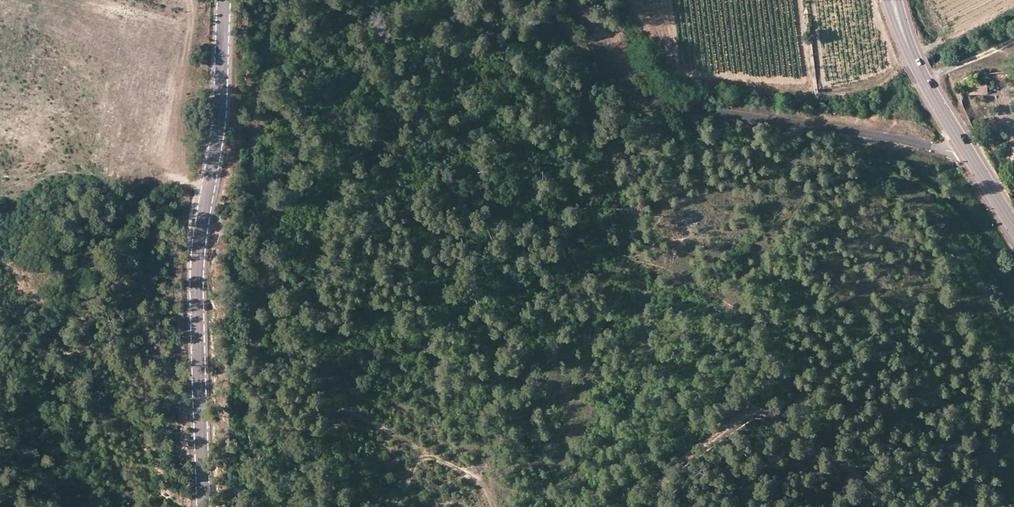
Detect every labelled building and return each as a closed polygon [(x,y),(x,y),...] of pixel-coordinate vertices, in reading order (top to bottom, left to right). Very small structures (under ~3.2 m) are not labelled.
[(966,84),(966,95),(986,94),(986,83),(966,84)]
